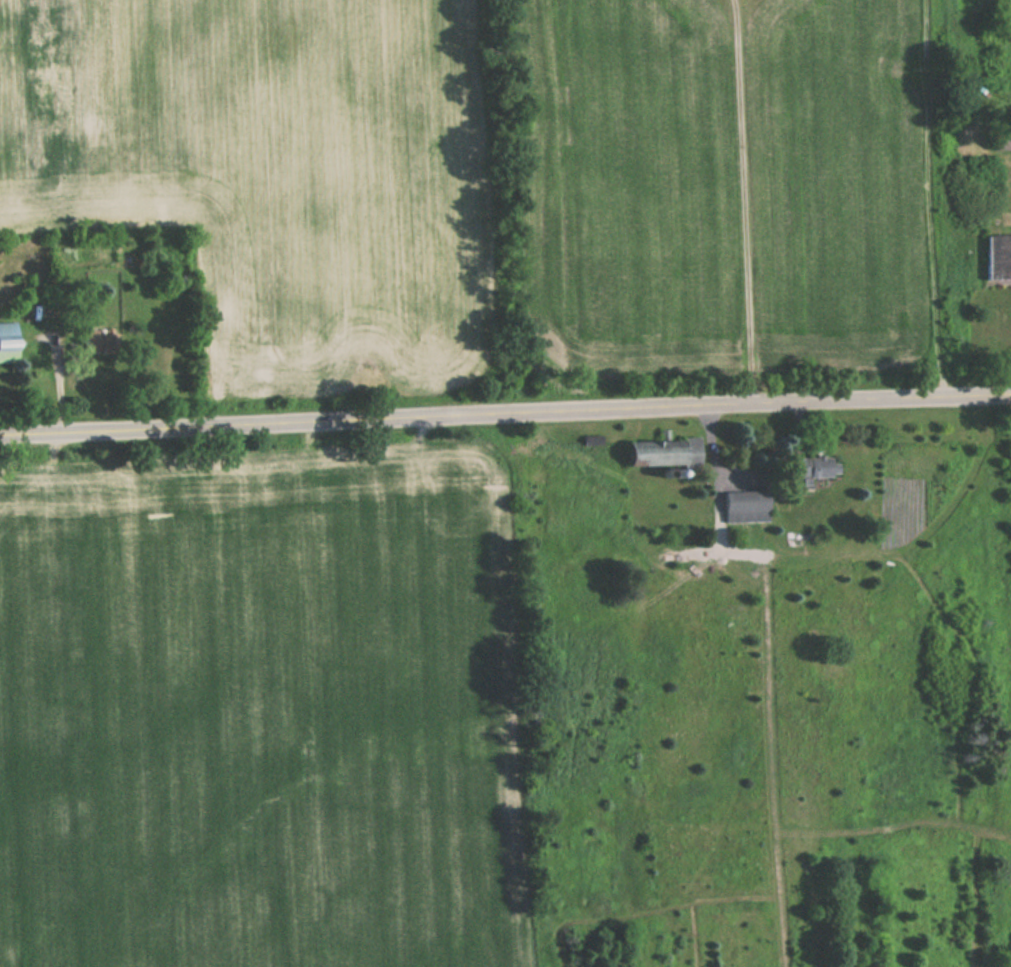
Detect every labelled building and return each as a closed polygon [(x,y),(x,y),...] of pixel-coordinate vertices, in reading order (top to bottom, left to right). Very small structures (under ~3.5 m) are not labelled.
[(993,134),(994,149),(1010,149),(1010,133),(993,134)] [(1010,280),(1010,235),(988,235),(988,280),(1010,280)] [(0,326),(0,361),(16,361),(16,326),(0,326)] [(699,437),(627,439),(628,465),(699,463),(699,437)] [(793,455),(793,477),(832,476),(831,455),(793,455)] [(725,489),(725,520),(768,520),(768,489),(725,489)]
